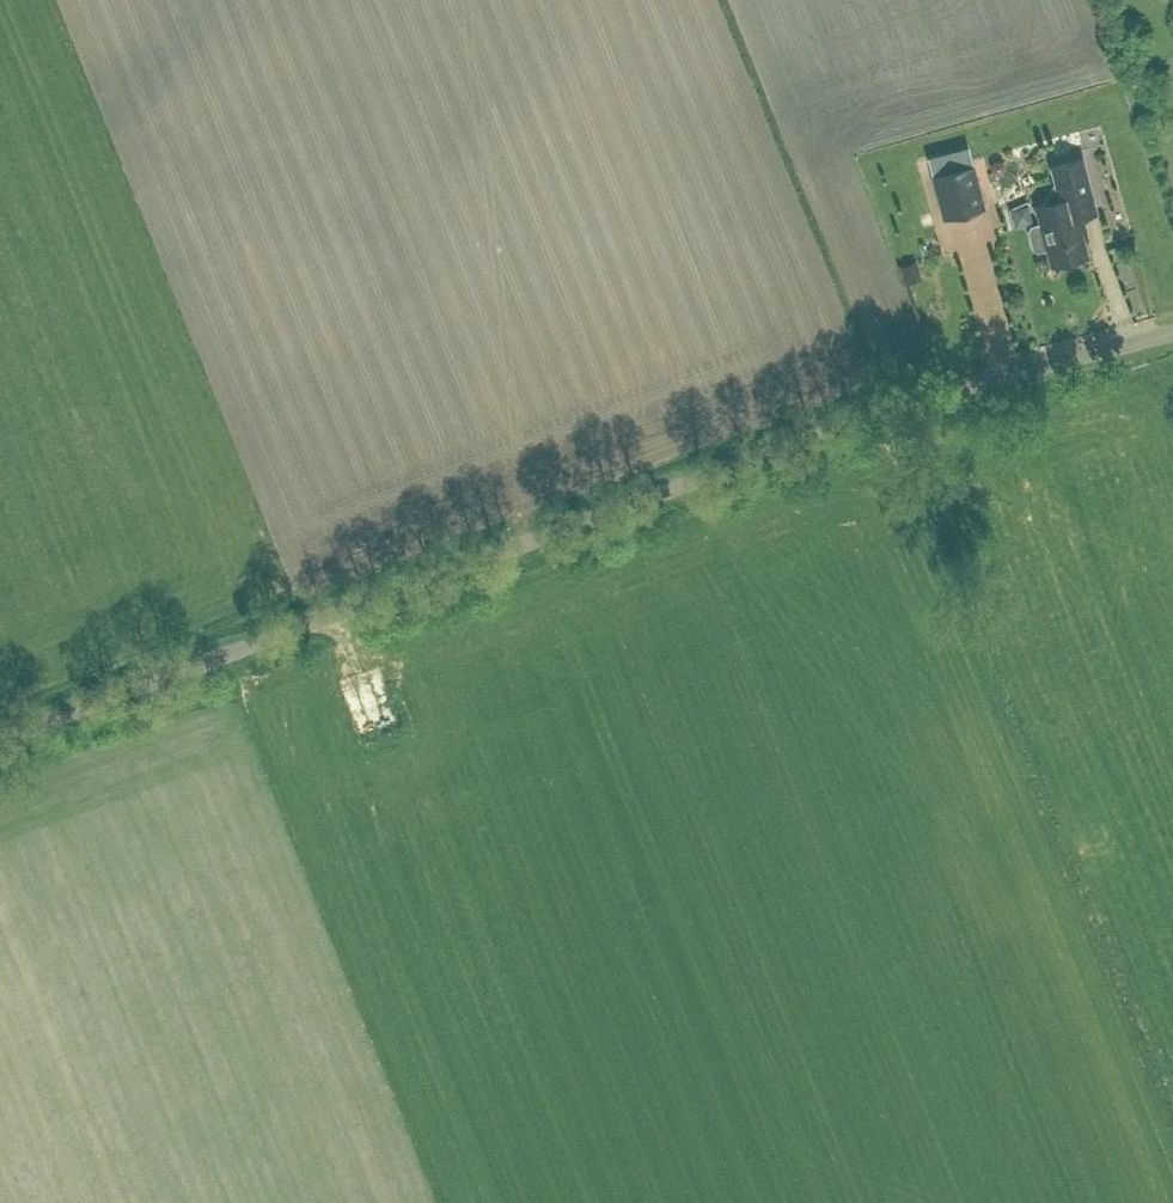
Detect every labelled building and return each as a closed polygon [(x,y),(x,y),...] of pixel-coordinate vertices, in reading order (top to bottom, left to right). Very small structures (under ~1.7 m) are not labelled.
[(1086,253),(1080,229),(1086,228),(1082,214),(1096,211),(1082,156),(1051,163),(1055,180),(1059,197),(1034,204),(1038,221),(1029,223),(1027,228),(1032,245),(1036,248),(1044,246),(1049,262),(1086,253)] [(983,203),(972,163),(931,174),(942,214),(983,203)] [(901,279),(913,274),(904,255),(892,261),(901,279)] [(976,282),(981,304),(993,302),(988,279),(976,282)]
